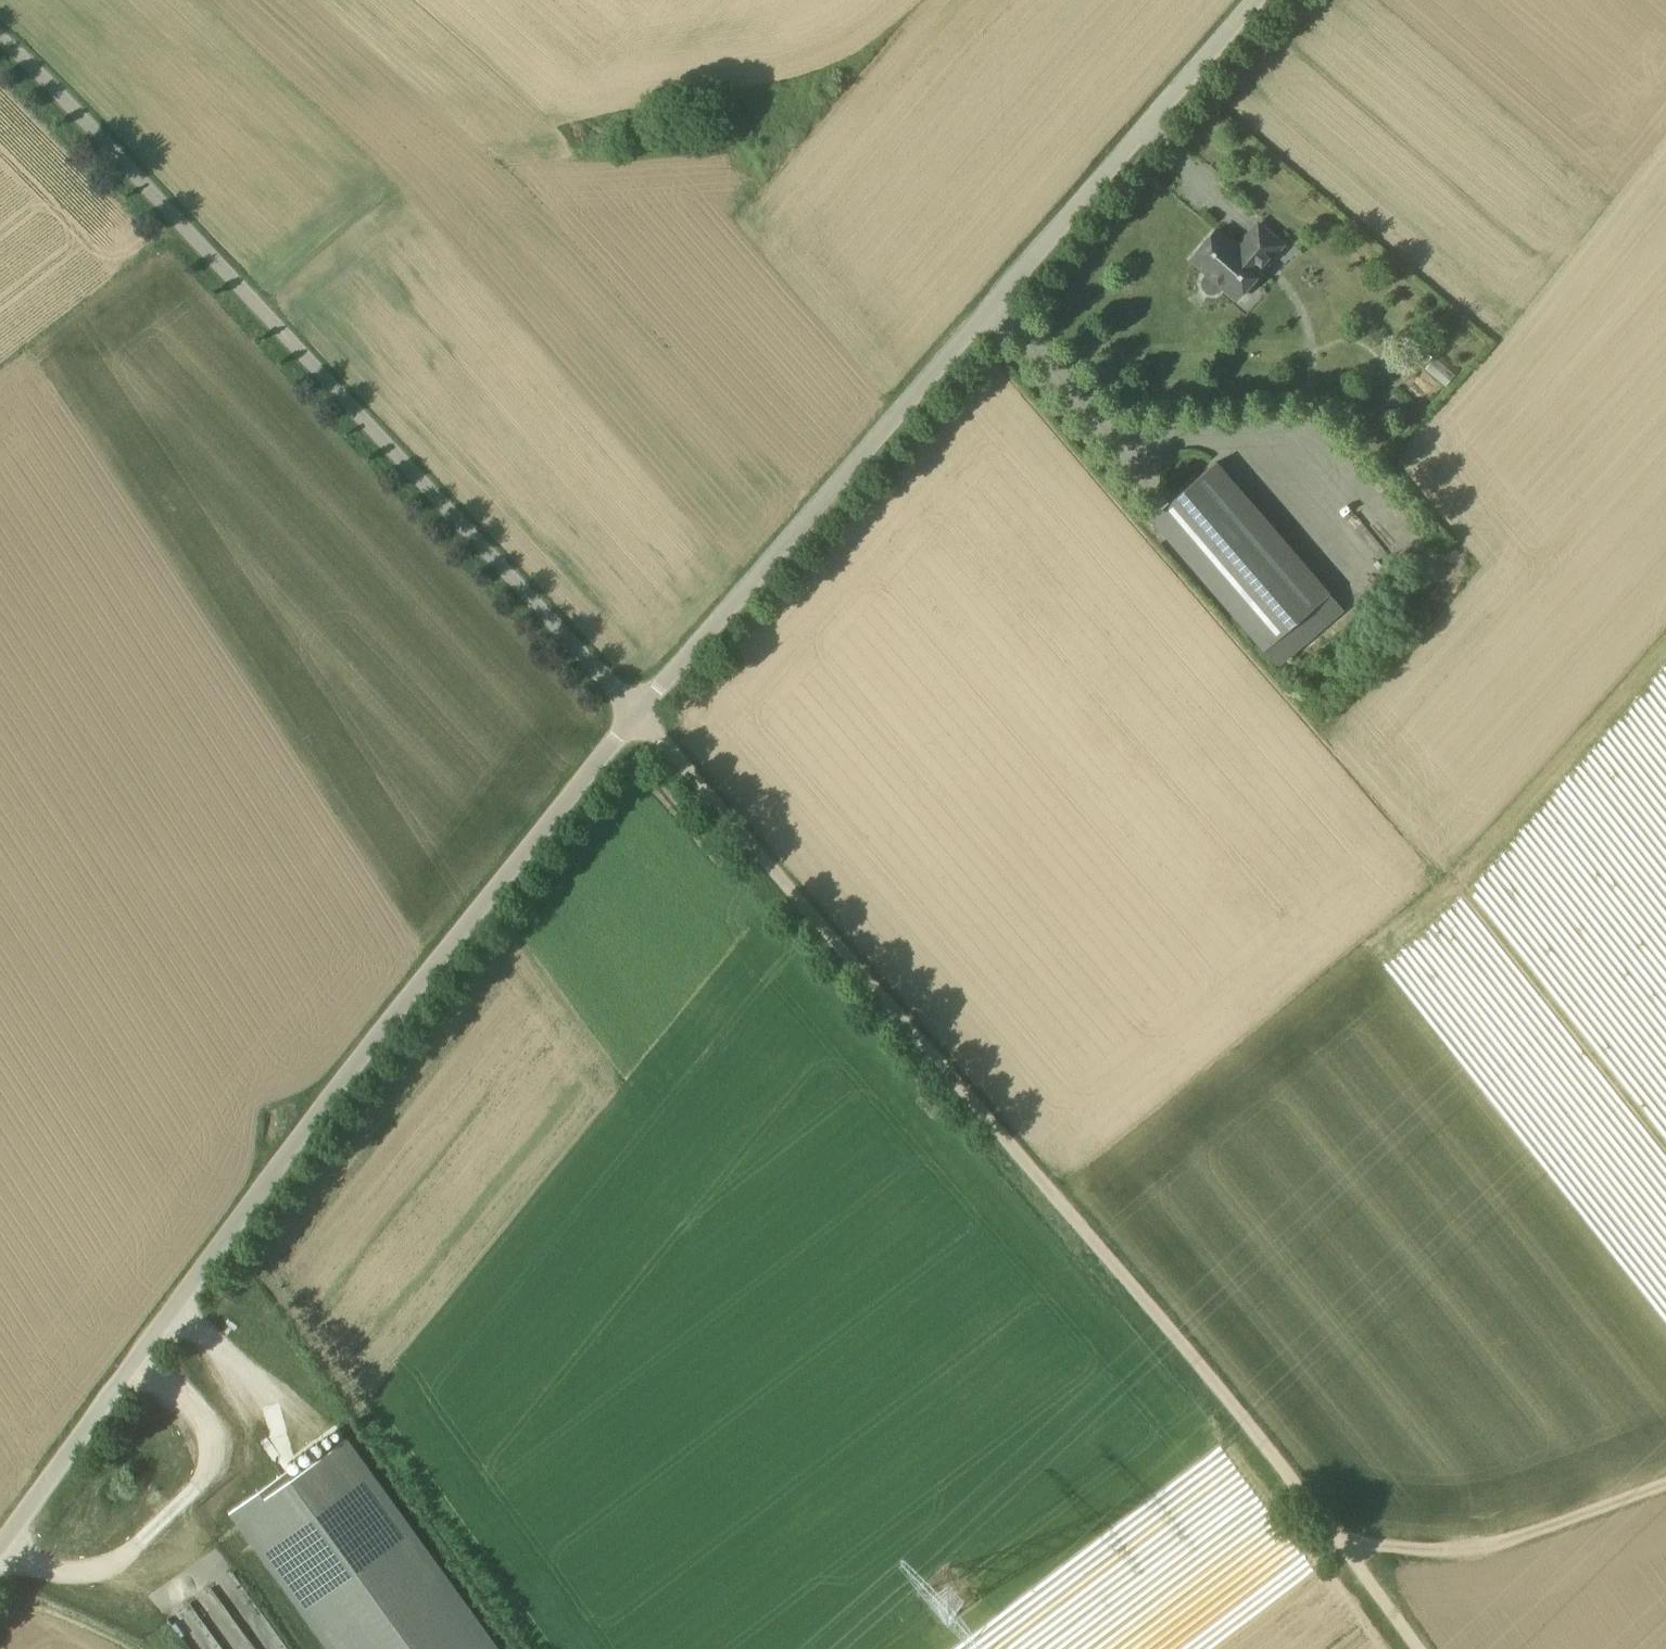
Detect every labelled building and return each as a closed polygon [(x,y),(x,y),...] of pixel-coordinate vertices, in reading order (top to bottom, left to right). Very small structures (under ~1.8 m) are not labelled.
[(1237,248),(1219,233),(1216,230),(1191,259),(1208,274),(1205,278),(1202,283),(1204,289),(1208,292),(1214,293),(1219,290),(1222,286),(1237,299),(1262,270),(1261,269),(1270,258),(1246,237),(1237,248)] [(1263,650),(1329,593),(1216,461),(1150,518),(1263,650)] [(330,1648),(498,1648),(346,1439),(295,1476),(290,1468),(231,1512),(330,1648)] [(168,1612),(193,1648),(285,1648),(233,1570),(168,1612)]
